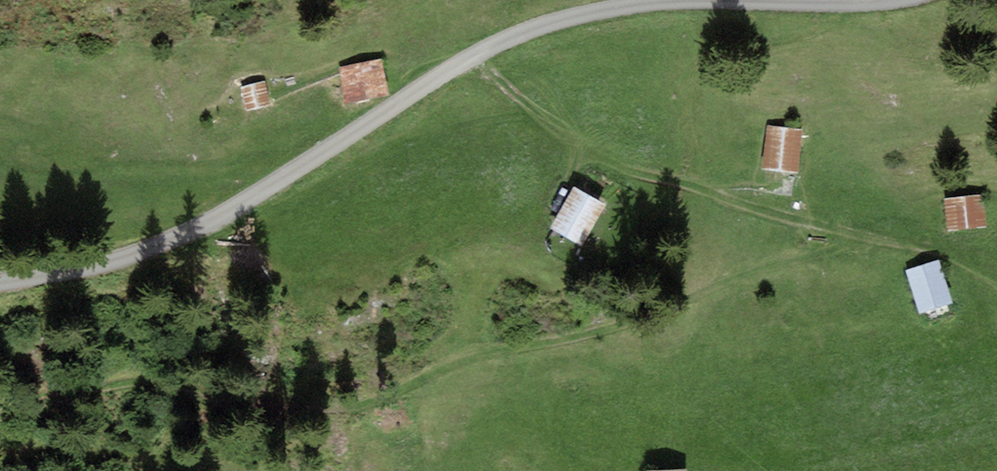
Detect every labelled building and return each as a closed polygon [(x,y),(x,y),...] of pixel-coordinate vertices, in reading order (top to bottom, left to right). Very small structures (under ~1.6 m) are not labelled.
[(381,58),(338,67),(346,105),(389,96),(381,58)] [(265,81),(241,87),(247,111),(271,105),(265,81)] [(803,129),(768,126),(763,169),(798,173),(803,129)] [(606,204),(574,186),(550,228),(582,246),(606,204)] [(983,194),(944,199),(947,230),(987,226),(983,194)] [(939,261),(906,272),(920,313),(953,302),(939,261)]
